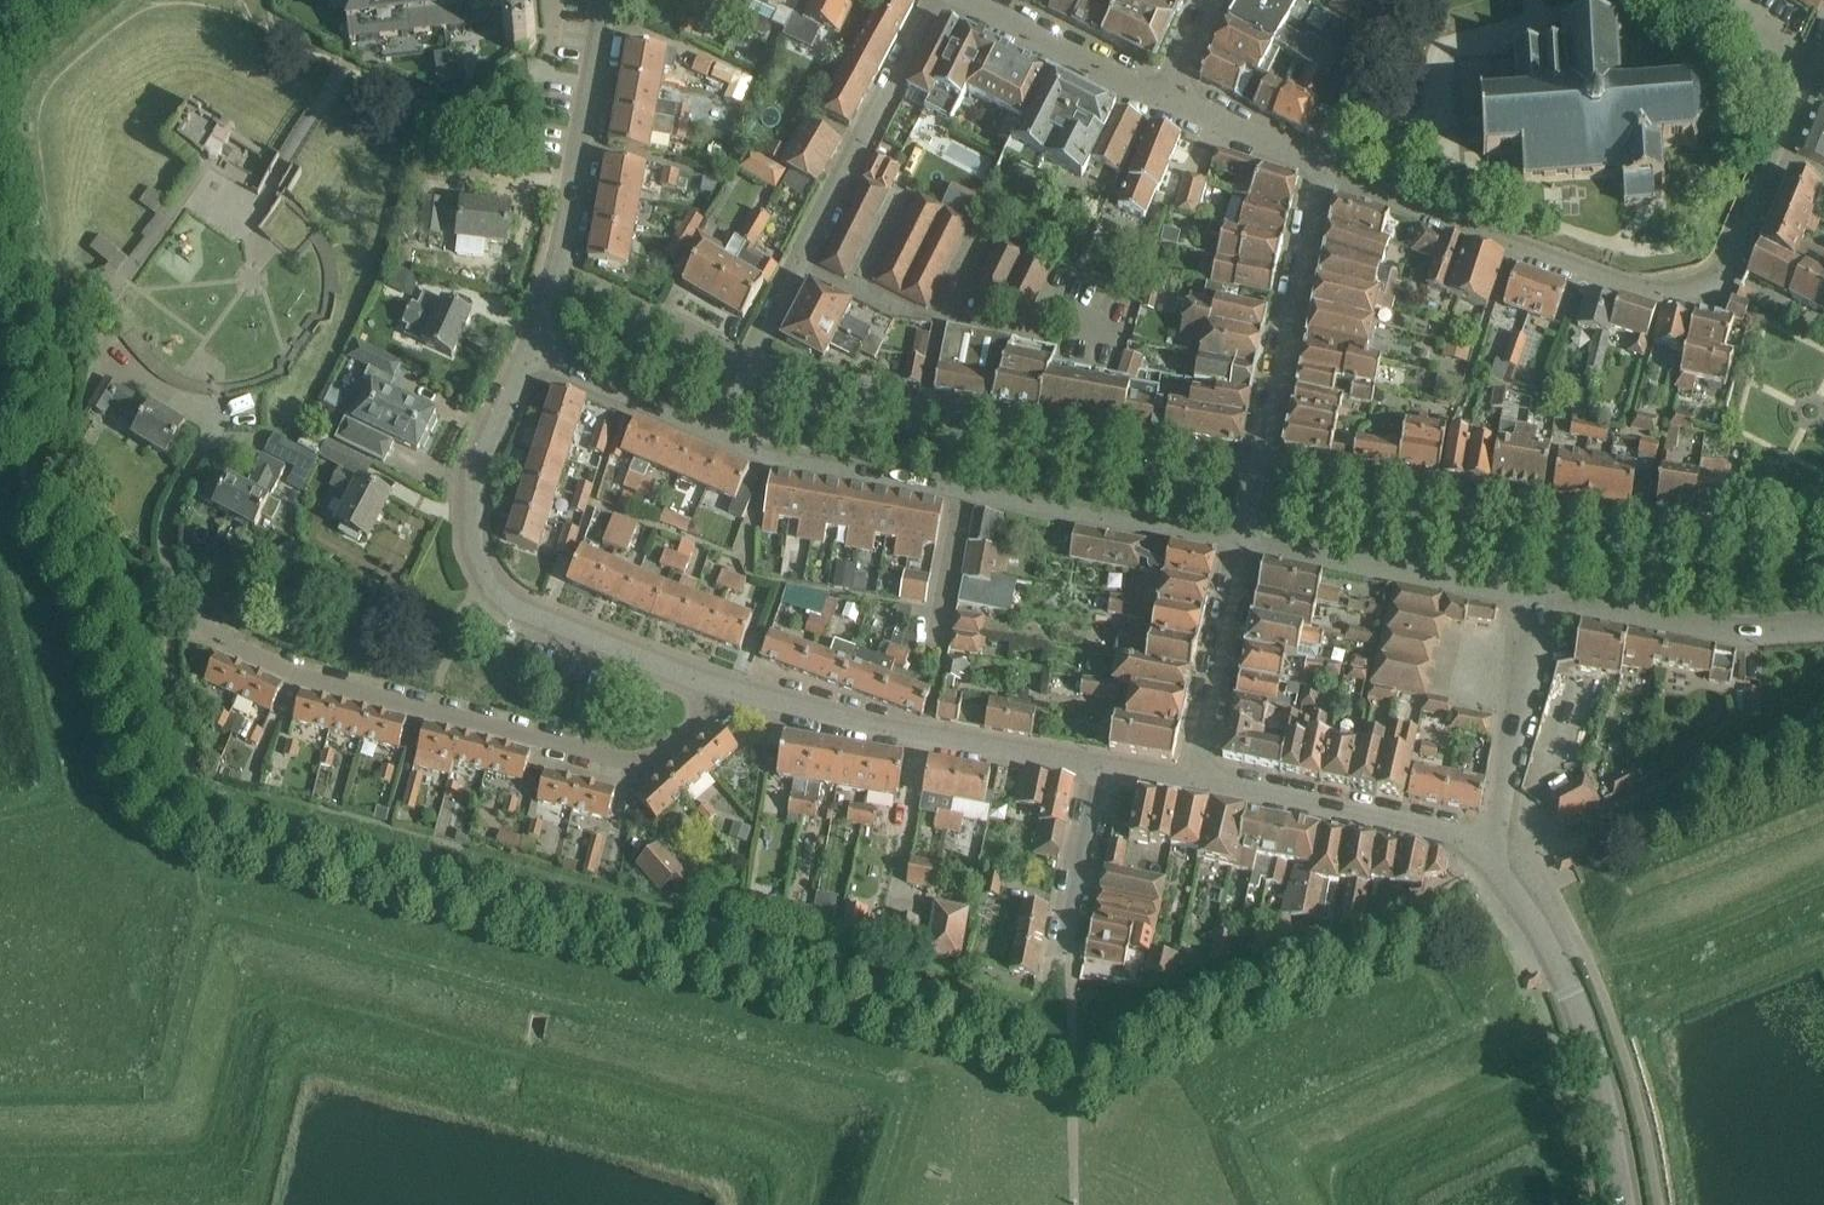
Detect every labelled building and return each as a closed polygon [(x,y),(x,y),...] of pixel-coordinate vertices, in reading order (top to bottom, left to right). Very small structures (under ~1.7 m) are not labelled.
[(325,3),(328,8),(331,11),(335,13),(339,14),(343,15),(347,15),(347,23),(346,23),(345,23),(344,24),(343,24),(342,25),(342,26),(341,27),(341,28),(341,29),(341,30),(341,32),(342,33),(342,34),(343,35),(344,36),(345,37),(346,37),(347,38),(348,38),(349,38),(350,41),(512,22),(504,32),(506,45),(516,53),(527,52),(529,52),(537,41),(535,29),(525,20),(523,21),(521,0),(324,0),(325,3)] [(742,12),(785,31),(791,18),(791,19),(794,13),(795,13),(801,0),(748,0),(742,12)] [(795,13),(794,13),(791,19),(791,18),(785,31),(783,35),(811,48),(821,27),(838,35),(854,0),(816,0),(807,19),(795,13)] [(914,4),(907,0),(884,0),(878,11),(859,41),(821,111),(850,127),(878,73),(914,4)] [(1101,37),(1115,16),(1085,1),(1085,0),(1055,0),(1049,11),(1101,37)] [(1085,1),(1115,16),(1101,37),(1155,64),(1176,18),(1140,0),(1085,0),(1085,1)] [(1176,18),(1185,0),(1140,0),(1176,18)] [(1229,20),(1274,43),(1275,43),(1282,47),(1294,54),(1300,58),(1330,78),(1331,77),(1339,61),(1342,55),(1309,35),(1305,41),(1290,32),(1283,28),(1287,21),(1298,28),(1300,23),(1302,24),(1311,8),(1298,1),(1299,0),(1240,0),(1230,19),(1229,20)] [(1358,22),(1367,5),(1357,0),(1333,0),(1329,8),(1358,22)] [(1823,2),(1823,0),(1798,0),(1817,12),(1823,2)] [(1519,53),(1518,47),(1514,48),(1514,53),(1509,54),(1509,57),(1516,57),(1519,97),(1480,100),(1481,114),(1466,115),(1468,144),(1483,143),(1484,157),(1521,154),(1523,181),(1623,175),(1625,204),(1655,201),(1654,186),(1664,185),(1661,144),(1691,141),(1694,147),(1698,145),(1695,139),(1706,124),(1712,127),(1714,123),(1708,121),(1706,102),(1712,99),(1710,96),(1705,98),(1690,87),(1692,80),(1688,78),(1686,85),(1621,89),(1616,42),(1623,41),(1622,37),(1617,36),(1616,26),(1621,21),(1617,17),(1612,23),(1565,27),(1559,22),(1556,26),(1562,31),(1563,49),(1544,51),(1543,45),(1539,46),(1539,51),(1519,53)] [(685,19),(679,33),(690,38),(696,24),(685,19)] [(967,93),(991,44),(962,29),(943,19),(909,87),(930,98),(924,110),(951,124),(967,93)] [(1258,72),(1274,43),(1229,20),(1213,50),(1248,67),(1258,72)] [(629,44),(623,77),(661,84),(664,67),(675,69),(678,53),(629,44)] [(996,108),(1020,60),(991,44),(967,93),(996,108)] [(1235,96),(1248,67),(1213,50),(1201,79),(1235,96)] [(699,57),(693,70),(719,82),(725,69),(699,57)] [(1318,105),(1330,78),(1300,58),(1285,87),(1289,89),(1274,119),(1307,134),(1318,105)] [(1020,60),(996,108),(1010,115),(998,137),(1011,144),(1012,142),(1048,75),(1020,60)] [(1115,109),(1048,75),(1012,142),(1011,144),(1004,156),(1038,173),(1045,159),(1082,178),(1088,165),(1092,167),(1094,162),(1090,160),(1115,109)] [(658,102),(661,84),(623,77),(616,111),(688,124),(691,108),(658,102)] [(1289,89),(1285,87),(1269,78),(1253,107),(1274,119),(1289,89)] [(217,161),(235,130),(193,103),(167,143),(194,161),(195,166),(200,165),(202,167),(204,162),(217,161)] [(1823,137),(1823,110),(1817,107),(1807,130),(1823,137)] [(1094,162),(1092,167),(1093,168),(1096,163),(1120,175),(1145,122),(1115,109),(1090,160),(1094,162)] [(687,128),(688,124),(616,111),(610,145),(649,152),(652,134),(697,142),(700,130),(687,128)] [(790,149),(782,164),(817,184),(842,142),(803,119),(799,126),(790,149)] [(1154,126),(1113,205),(1139,217),(1151,192),(1157,194),(1182,139),(1154,126)] [(1807,130),(1797,154),(1820,163),(1823,165),(1823,137),(1807,130)] [(772,139),(764,154),(782,164),(790,149),(772,139)] [(776,189),(787,170),(750,149),(739,169),(776,189)] [(1233,196),(1248,201),(1290,214),(1290,213),(1289,212),(1298,178),(1223,153),(1218,151),(1213,170),(1238,178),(1233,196)] [(862,179),(888,192),(893,182),(901,166),(875,153),(862,179)] [(607,159),(601,194),(640,200),(658,203),(660,195),(641,192),(646,166),(607,159)] [(680,172),(663,169),(660,185),(677,189),(680,172)] [(1771,217),(1805,231),(1815,235),(1821,220),(1811,216),(1823,186),(1823,185),(1790,171),(1771,217)] [(1176,210),(1190,214),(1196,216),(1206,181),(1186,175),(1176,210)] [(862,179),(856,191),(882,204),(888,192),(862,179)] [(957,200),(952,209),(964,215),(969,206),(975,209),(982,196),(978,195),(979,192),(960,182),(952,198),(957,200)] [(1204,195),(1215,198),(1218,188),(1206,185),(1204,195)] [(856,191),(850,204),(876,216),(882,204),(856,191)] [(634,233),(640,200),(601,194),(595,226),(634,233)] [(920,195),(913,208),(939,221),(945,208),(920,195)] [(1336,195),(1330,221),(1381,238),(1390,213),(1336,195)] [(1233,196),(1224,226),(1227,228),(1239,231),(1283,242),(1290,214),(1248,201),(1233,196)] [(507,244),(512,210),(462,203),(462,204),(426,199),(422,232),(440,235),(443,217),(461,219),(458,238),(457,251),(484,254),(486,242),(507,244)] [(870,229),(876,216),(850,204),(844,216),(870,229)] [(932,233),(939,221),(913,208),(907,220),(932,233)] [(945,208),(939,221),(964,234),(971,221),(945,208)] [(748,226),(762,235),(771,220),(757,211),(748,226)] [(844,216),(838,228),(864,241),(870,229),(844,216)] [(1801,242),(1805,231),(1771,217),(1760,244),(1792,259),(1795,253),(1808,258),(1813,247),(1801,242)] [(901,233),(926,246),(932,233),(907,220),(901,233)] [(939,221),(932,233),(958,246),(964,234),(939,221)] [(1324,247),(1380,266),(1381,267),(1390,241),(1381,238),(1330,221),(1324,247)] [(1277,272),(1283,242),(1239,231),(1227,228),(1224,226),(1223,225),(1213,222),(1210,237),(1222,240),(1217,257),(1277,272)] [(1426,227),(1426,226),(1420,224),(1412,247),(1411,248),(1431,255),(1439,232),(1426,227)] [(687,247),(696,232),(684,225),(675,241),(687,247)] [(628,265),(634,233),(595,226),(590,258),(628,265)] [(746,244),(714,301),(743,318),(767,278),(771,280),(778,267),(752,252),(762,235),(748,226),(740,240),(746,244)] [(832,241),(858,254),(864,241),(838,228),(832,241)] [(1178,243),(1181,233),(1165,229),(1163,239),(1178,243)] [(687,247),(678,261),(672,272),(685,280),(683,283),(714,301),(746,244),(740,240),(730,234),(723,245),(697,230),(696,232),(687,247)] [(901,233),(894,245),(920,258),(926,246),(901,233)] [(958,246),(932,233),(926,246),(952,259),(958,246)] [(1445,234),(1435,257),(1425,285),(1447,293),(1466,243),(1445,234)] [(1000,239),(993,253),(1019,267),(1026,253),(1000,239)] [(678,261),(687,247),(675,241),(667,254),(678,261)] [(851,266),(858,254),(832,241),(826,253),(851,266)] [(1485,308),(1504,257),(1466,243),(1447,293),(1485,308)] [(1747,274),(1792,297),(1808,267),(1792,259),(1760,244),(1747,274)] [(894,245),(888,257),(914,270),(920,258),(894,245)] [(926,246),(920,258),(945,271),(952,259),(926,246)] [(1377,282),(1380,266),(1324,247),(1318,281),(1383,296),(1395,299),(1398,300),(1403,283),(1388,279),(1386,286),(1377,282)] [(1813,247),(1808,258),(1823,265),(1823,251),(1813,247)] [(394,249),(392,264),(411,267),(413,252),(394,249)] [(845,278),(851,266),(826,253),(819,265),(845,278)] [(1012,280),(1019,267),(993,253),(986,267),(1012,280)] [(1053,266),(1026,253),(1019,267),(1046,280),(1053,266)] [(907,283),(914,270),(888,257),(882,270),(907,283)] [(1271,297),(1277,272),(1217,257),(1212,277),(1203,274),(1202,281),(1218,285),(1245,291),(1271,297)] [(939,284),(945,271),(920,258),(914,270),(939,284)] [(986,267),(979,281),(1005,294),(1012,280),(986,267)] [(1039,294),(1046,280),(1019,267),(1012,280),(1039,294)] [(1504,305),(1531,314),(1544,277),(1517,267),(1504,305)] [(1792,297),(1823,313),(1823,275),(1808,267),(1792,297)] [(875,282),(901,295),(907,283),(882,270),(875,282)] [(933,296),(939,284),(914,270),(907,283),(933,296)] [(1150,287),(1163,291),(1168,273),(1154,270),(1150,287)] [(1544,277),(1531,314),(1554,322),(1567,285),(1544,277)] [(1039,294),(1012,280),(1005,294),(1032,308),(1039,294)] [(972,295),(998,308),(1005,294),(979,281),(972,295)] [(1383,296),(1318,281),(1312,309),(1372,323),(1375,306),(1391,311),(1395,299),(1383,296)] [(796,311),(878,353),(879,351),(892,354),(893,348),(882,346),(884,342),(869,334),(871,331),(845,317),(852,304),(814,284),(811,282),(796,311)] [(927,308),(933,296),(907,283),(901,295),(927,308)] [(1262,336),(1267,314),(1241,308),(1245,291),(1218,285),(1214,302),(1216,303),(1211,324),(1262,336)] [(1731,297),(1724,318),(1734,321),(1742,323),(1753,293),(1741,287),(1736,299),(1731,297)] [(1578,326),(1609,335),(1610,329),(1618,302),(1588,293),(1578,326)] [(1005,294),(998,308),(1025,321),(1032,308),(1005,294)] [(472,314),(451,304),(443,300),(442,303),(424,295),(417,310),(435,318),(423,344),(452,357),(472,314)] [(1256,367),(1262,336),(1211,324),(1216,303),(1214,302),(1202,299),(1191,297),(1179,340),(1189,342),(1202,346),(1200,358),(1256,367)] [(1620,297),(1618,302),(1610,329),(1635,337),(1630,351),(1644,356),(1649,339),(1648,339),(1657,309),(1620,297)] [(1367,358),(1372,323),(1312,309),(1305,345),(1367,358)] [(878,353),(796,311),(782,338),(824,359),(830,346),(856,359),(860,352),(875,359),(878,353)] [(1653,343),(1686,352),(1693,321),(1662,311),(1653,343)] [(1695,311),(1693,321),(1686,352),(1681,375),(1677,374),(1674,388),(1693,391),(1696,379),(1726,385),(1733,355),(1723,353),(1734,321),(1724,318),(1695,311)] [(934,389),(992,400),(1012,338),(948,325),(934,389)] [(1513,334),(1508,348),(1523,353),(1528,339),(1513,334)] [(992,400),(1039,410),(1052,360),(1057,347),(1012,338),(992,400)] [(1446,343),(1442,356),(1466,362),(1470,349),(1446,343)] [(1300,371),(1336,378),(1354,382),(1375,386),(1380,360),(1367,358),(1305,345),(1300,371)] [(363,402),(427,433),(428,430),(432,432),(438,420),(434,418),(436,413),(389,390),(402,364),(370,348),(363,362),(373,367),(367,380),(372,382),(363,402)] [(1518,369),(1523,353),(1508,348),(1503,362),(1496,359),(1489,381),(1504,385),(1510,367),(1518,369)] [(1144,359),(1125,352),(1118,373),(1137,379),(1144,359)] [(1603,357),(1591,354),(1587,368),(1600,371),(1603,357)] [(920,386),(925,359),(909,356),(904,383),(920,386)] [(1256,367),(1200,358),(1195,382),(1251,394),(1256,367)] [(1076,366),(1052,360),(1039,410),(1066,416),(1076,366)] [(1091,421),(1100,371),(1076,366),(1066,416),(1091,421)] [(1091,421),(1122,427),(1131,381),(1129,381),(1129,378),(1100,371),(1091,421)] [(1332,394),(1336,378),(1300,371),(1297,387),(1332,394)] [(132,434),(147,443),(168,456),(186,425),(121,387),(121,386),(107,378),(90,405),(104,414),(114,397),(129,405),(126,411),(141,420),(132,434)] [(1187,414),(1182,437),(1242,447),(1247,416),(1190,407),(1195,382),(1186,380),(1181,404),(1184,406),(1182,413),(1187,414)] [(1161,387),(1131,381),(1122,427),(1164,434),(1170,402),(1158,401),(1161,387)] [(1251,394),(1195,382),(1190,407),(1247,416),(1251,394)] [(1372,403),(1375,386),(1354,382),(1350,398),(1372,403)] [(1343,396),(1332,394),(1297,387),(1294,407),(1339,417),(1347,419),(1348,410),(1340,408),(1343,396)] [(344,393),(332,388),(325,404),(336,410),(344,393)] [(554,389),(545,420),(577,430),(586,400),(554,389)] [(1506,392),(1495,389),(1491,408),(1503,410),(1506,392)] [(426,434),(427,433),(363,402),(356,417),(347,413),(335,439),(384,462),(394,440),(418,451),(420,446),(424,448),(430,436),(426,434)] [(1181,404),(1170,402),(1164,434),(1182,437),(1187,414),(1182,413),(1184,406),(1181,404)] [(1339,417),(1294,407),(1293,407),(1288,428),(1335,437),(1339,417)] [(1583,422),(1585,412),(1573,409),(1571,419),(1583,422)] [(1655,433),(1659,418),(1635,411),(1631,427),(1655,433)] [(1695,418),(1673,412),(1669,425),(1692,431),(1695,418)] [(1405,420),(1402,438),(1397,467),(1439,474),(1448,420),(1440,419),(1439,425),(1427,423),(1428,417),(1420,415),(1419,422),(1405,420)] [(577,430),(545,420),(535,450),(567,460),(577,430)] [(638,493),(645,477),(650,464),(652,465),(665,433),(636,421),(634,425),(621,421),(614,444),(610,457),(619,461),(622,453),(636,458),(624,487),(627,488),(619,507),(631,512),(638,493)] [(1588,437),(1590,425),(1573,421),(1571,433),(1588,437)] [(1443,474),(1464,478),(1471,437),(1473,424),(1465,423),(1463,430),(1451,428),(1443,474)] [(595,437),(607,441),(611,428),(599,424),(595,437)] [(1498,439),(1498,441),(1490,481),(1518,485),(1527,426),(1517,425),(1514,441),(1498,439)] [(1607,435),(1608,429),(1590,425),(1588,437),(1605,441),(1607,435)] [(1539,428),(1527,426),(1518,485),(1544,489),(1550,447),(1536,445),(1539,428)] [(1332,456),(1335,437),(1288,428),(1284,449),(1332,456)] [(1674,433),(1666,431),(1664,449),(1671,451),(1674,433)] [(665,433),(652,465),(679,477),(692,445),(665,433)] [(1354,460),(1397,467),(1402,438),(1385,435),(1384,443),(1357,438),(1354,460)] [(603,455),(607,441),(595,437),(591,451),(603,455)] [(1498,441),(1471,437),(1464,478),(1490,482),(1490,481),(1498,441)] [(1653,474),(1659,443),(1642,438),(1638,453),(1645,454),(1642,472),(1653,474)] [(328,440),(320,454),(365,479),(373,465),(328,440)] [(679,477),(707,489),(721,457),(692,445),(679,477)] [(558,490),(567,460),(535,450),(525,480),(558,490)] [(1553,492),(1579,496),(1585,457),(1559,453),(1553,492)] [(1694,514),(1694,513),(1699,474),(1671,470),(1673,456),(1662,454),(1659,470),(1662,470),(1660,480),(1657,480),(1656,488),(1659,489),(1656,509),(1674,511),(1694,514)] [(206,484),(199,498),(213,506),(214,503),(256,527),(263,515),(274,521),(282,505),(271,499),(280,481),(287,467),(284,466),(265,457),(262,455),(261,457),(255,469),(258,470),(249,488),(218,472),(211,487),(206,484)] [(721,457),(707,489),(734,500),(728,513),(743,519),(754,492),(742,487),(750,469),(721,457)] [(1604,500),(1611,461),(1585,457),(1579,496),(1604,500)] [(1637,465),(1611,461),(1604,500),(1630,505),(1637,465)] [(1699,474),(1694,513),(1719,517),(1722,500),(1737,503),(1739,493),(1741,479),(1742,475),(1726,473),(1727,464),(1715,463),(1701,461),(1699,474)] [(319,463),(312,476),(321,481),(328,467),(319,463)] [(296,467),(285,487),(299,494),(300,492),(304,484),(310,474),(296,467)] [(339,523),(343,525),(340,531),(360,542),(363,535),(367,538),(390,496),(361,481),(340,470),(333,484),(354,495),(339,523)] [(780,518),(789,520),(797,478),(772,473),(762,532),(777,534),(780,518)] [(645,477),(638,493),(650,498),(657,483),(645,477)] [(821,482),(797,478),(789,520),(801,522),(798,538),(811,540),(821,482)] [(558,490),(525,480),(516,510),(548,521),(558,490)] [(846,486),(821,482),(811,540),(835,545),(838,528),(846,486)] [(576,497),(590,501),(594,487),(580,483),(576,497)] [(870,491),(846,486),(838,528),(849,530),(846,546),(860,549),(870,491)] [(876,535),(887,537),(894,495),(870,491),(860,549),(873,551),(876,535)] [(895,555),(908,558),(919,499),(894,495),(887,537),(898,539),(895,555)] [(586,515),(590,501),(576,497),(572,510),(586,515)] [(943,504),(919,499),(908,558),(922,560),(925,544),(936,546),(943,504)] [(975,509),(969,543),(999,547),(1006,515),(975,509)] [(538,551),(548,521),(516,510),(506,541),(538,551)] [(692,523),(692,521),(664,511),(660,524),(688,534),(692,523)] [(603,545),(615,549),(626,519),(614,515),(603,545)] [(639,524),(626,519),(615,549),(627,554),(639,524)] [(692,523),(688,534),(698,538),(701,531),(698,526),(692,523)] [(571,557),(579,531),(566,527),(558,553),(571,557)] [(1165,577),(1210,586),(1216,555),(1077,529),(1073,553),(1071,559),(1132,571),(1140,573),(1165,577)] [(683,541),(678,554),(691,559),(696,546),(683,541)] [(969,543),(962,578),(988,582),(989,575),(990,570),(1000,572),(1004,548),(969,543)] [(568,582),(596,594),(610,562),(582,550),(577,559),(568,582)] [(660,565),(672,570),(678,554),(666,550),(660,565)] [(684,575),(691,559),(678,554),(672,570),(684,575)] [(767,560),(756,558),(755,573),(780,578),(783,564),(773,562),(772,568),(765,567),(767,560)] [(1264,560),(1258,589),(1317,602),(1317,603),(1338,607),(1341,591),(1324,587),(1326,577),(1322,576),(1323,573),(1264,560)] [(639,574),(610,562),(596,594),(625,606),(639,574)] [(832,587),(837,588),(851,591),(853,577),(855,565),(836,562),(832,587)] [(729,591),(735,575),(723,571),(717,586),(729,591)] [(930,576),(906,572),(902,599),(926,603),(930,576)] [(1140,573),(1134,602),(1158,607),(1203,616),(1210,586),(1165,577),(1140,573)] [(639,574),(625,606),(654,619),(666,585),(639,574)] [(735,575),(729,591),(741,595),(747,580),(735,575)] [(1017,581),(989,575),(988,582),(962,578),(957,604),(1011,614),(1017,581)] [(867,579),(853,577),(851,591),(865,593),(867,579)] [(666,585),(654,619),(682,629),(694,596),(699,583),(683,578),(678,590),(672,588),(666,585)] [(1399,690),(1426,695),(1427,696),(1430,682),(1426,681),(1429,666),(1434,668),(1436,658),(1432,657),(1435,642),(1440,643),(1444,628),(1449,629),(1451,621),(1465,625),(1466,618),(1495,624),(1497,609),(1469,604),(1444,595),(1395,586),(1389,609),(1370,684),(1399,690)] [(1317,602),(1258,589),(1252,618),(1311,630),(1317,603),(1317,602)] [(711,639),(723,606),(694,596),(682,629),(711,639)] [(1155,619),(1151,637),(1197,645),(1203,616),(1158,607),(1134,602),(1112,597),(1109,612),(1144,620),(1145,617),(1155,619)] [(1347,610),(1366,614),(1383,617),(1385,607),(1369,604),(1369,601),(1360,599),(1359,603),(1349,601),(1347,610)] [(828,600),(821,619),(816,636),(826,640),(838,603),(828,600)] [(873,620),(878,603),(870,601),(865,618),(873,620)] [(723,606),(711,639),(740,650),(749,627),(752,617),(723,606)] [(953,631),(983,636),(983,632),(987,633),(989,620),(985,619),(985,617),(956,613),(953,631)] [(816,636),(821,619),(811,616),(806,633),(816,636)] [(1252,618),(1246,648),(1286,655),(1297,657),(1300,643),(1320,647),(1323,632),(1311,630),(1252,618)] [(1620,644),(1622,631),(1581,624),(1574,664),(1580,665),(1579,669),(1620,676),(1622,666),(1625,645),(1620,644)] [(1348,626),(1345,638),(1375,646),(1378,634),(1348,626)] [(907,628),(900,649),(895,664),(905,668),(910,653),(917,651),(910,629),(907,628)] [(1146,664),(1191,673),(1197,645),(1151,637),(1120,630),(1116,650),(1135,654),(1144,650),(1148,651),(1146,664)] [(983,636),(953,631),(950,651),(979,656),(980,649),(984,650),(986,636),(983,636)] [(1651,671),(1653,665),(1657,638),(1622,631),(1620,644),(1625,645),(1622,666),(1651,671)] [(762,658),(802,673),(811,648),(771,633),(762,658)] [(1657,638),(1653,665),(1710,675),(1709,681),(1731,685),(1737,652),(1657,638)] [(802,673),(842,687),(855,647),(835,640),(830,655),(811,648),(802,673)] [(877,655),(855,647),(842,687),(881,702),(890,677),(895,664),(900,649),(890,646),(889,649),(881,646),(877,655)] [(1246,648),(1240,675),(1279,681),(1280,682),(1286,655),(1246,648)] [(205,682),(238,697),(251,670),(218,654),(205,682)] [(1351,656),(1348,667),(1367,671),(1369,660),(1351,656)] [(972,662),(965,660),(948,657),(944,678),(947,679),(945,688),(954,690),(956,681),(961,682),(962,677),(968,678),(972,662)] [(1120,658),(1114,684),(1186,697),(1191,673),(1146,664),(1120,658)] [(1306,659),(1303,673),(1320,677),(1323,662),(1306,659)] [(1325,661),(1322,673),(1340,677),(1343,665),(1325,661)] [(1348,667),(1346,678),(1365,682),(1367,671),(1348,667)] [(284,685),(251,670),(238,697),(271,712),(284,685)] [(1276,696),(1279,681),(1240,675),(1236,695),(1260,700),(1288,706),(1290,699),(1276,696)] [(931,692),(890,677),(881,702),(922,717),(931,692)] [(1132,695),(1126,722),(1179,732),(1186,697),(1114,684),(1083,678),(1080,695),(1118,702),(1120,693),(1132,695)] [(1396,703),(1399,690),(1370,684),(1368,697),(1396,703)] [(957,723),(962,701),(955,700),(957,693),(942,690),(936,718),(957,723)] [(1745,715),(1759,715),(1759,690),(1744,690),(1745,715)] [(294,722),(329,731),(337,701),(302,692),(294,722)] [(1303,692),(1301,705),(1316,708),(1319,695),(1303,692)] [(1449,701),(1427,696),(1426,695),(1421,712),(1451,719),(1453,709),(1449,701)] [(1032,737),(1036,712),(1008,707),(1010,701),(991,697),(985,728),(1032,737)] [(1230,723),(1251,726),(1265,729),(1269,707),(1235,700),(1230,723)] [(329,731),(364,740),(372,711),(337,701),(329,731)] [(1453,709),(1451,719),(1449,726),(1487,735),(1493,717),(1453,709)] [(224,729),(225,728),(230,716),(219,711),(213,724),(224,729)] [(407,720),(372,711),(364,740),(399,749),(407,720)] [(1283,711),(1278,732),(1288,726),(1291,713),(1283,711)] [(1310,720),(1300,718),(1296,734),(1287,732),(1286,735),(1283,747),(1279,769),(1300,774),(1307,739),(1310,740),(1314,719),(1312,719),(1313,712),(1312,712),(1310,720)] [(1327,715),(1313,712),(1312,719),(1314,719),(1310,740),(1307,739),(1300,774),(1320,779),(1330,736),(1319,733),(1319,731),(1324,728),(1327,715)] [(1278,733),(1286,735),(1287,732),(1296,734),(1300,718),(1301,715),(1291,713),(1288,726),(1278,732),(1278,733)] [(225,728),(224,729),(238,735),(245,720),(231,714),(230,716),(225,728)] [(1173,760),(1179,732),(1126,722),(1114,720),(1113,725),(1109,749),(1173,760)] [(1386,749),(1377,791),(1403,796),(1408,772),(1419,728),(1402,724),(1392,722),(1390,731),(1386,749)] [(1223,758),(1243,762),(1251,726),(1230,723),(1223,758)] [(450,777),(454,763),(461,734),(426,725),(414,768),(450,777)] [(718,726),(691,750),(711,772),(738,748),(718,726)] [(1243,762),(1279,769),(1283,747),(1262,742),(1265,729),(1251,726),(1243,762)] [(1353,786),(1377,791),(1386,749),(1390,731),(1365,726),(1358,762),(1353,786)] [(247,740),(256,745),(263,731),(253,727),(247,740)] [(763,747),(765,732),(755,730),(752,746),(763,747)] [(454,763),(488,772),(496,743),(461,734),(454,763)] [(808,782),(816,741),(785,735),(777,777),(808,782)] [(1330,736),(1320,779),(1349,785),(1358,743),(1333,738),(1333,736),(1330,736)] [(1687,736),(1668,744),(1672,754),(1691,747),(1687,736)] [(302,752),(297,751),(299,743),(289,741),(284,761),(285,761),(283,769),(296,772),(297,765),(299,765),(302,752)] [(845,746),(816,741),(808,782),(805,797),(802,814),(816,817),(821,785),(838,788),(845,746)] [(496,743),(488,772),(523,781),(531,752),(496,743)] [(1436,759),(1438,746),(1422,743),(1420,756),(1436,759)] [(874,751),(845,746),(838,788),(867,793),(874,751)] [(711,772),(691,750),(663,775),(684,797),(711,772)] [(336,754),(324,751),(313,793),(325,796),(336,754)] [(904,756),(874,751),(867,793),(897,798),(904,756)] [(923,795),(954,800),(960,766),(929,760),(923,795)] [(380,780),(391,783),(395,768),(384,766),(380,780)] [(951,815),(947,832),(960,834),(963,819),(986,823),(989,807),(984,806),(986,796),(991,772),(960,766),(954,800),(955,800),(952,815),(951,815)] [(1408,797),(1444,805),(1450,775),(1414,768),(1408,797)] [(1612,795),(1640,780),(1635,769),(1606,784),(1612,795)] [(1043,809),(1040,823),(1065,828),(1075,781),(1023,771),(1015,803),(1043,809)] [(538,801),(574,811),(581,781),(546,772),(538,801)] [(404,808),(414,810),(423,776),(413,773),(404,808)] [(657,821),(684,797),(663,775),(637,798),(657,821)] [(1485,783),(1450,775),(1444,805),(1479,812),(1485,783)] [(1600,801),(1588,780),(1586,775),(1570,783),(1571,785),(1546,799),(1553,813),(1552,814),(1557,825),(1600,801)] [(616,791),(581,781),(574,811),(608,820),(616,791)] [(448,782),(442,806),(453,808),(455,800),(456,800),(460,785),(448,782)] [(1171,846),(1181,799),(1160,796),(1139,792),(1130,838),(1152,843),(1153,843),(1171,846)] [(788,812),(802,814),(805,797),(791,794),(788,812)] [(504,812),(514,815),(518,800),(508,797),(504,812)] [(1211,806),(1181,799),(1171,846),(1199,852),(1197,860),(1200,861),(1211,806)] [(707,822),(716,814),(706,803),(697,810),(707,822)] [(1005,821),(1008,806),(993,804),(990,818),(1005,821)] [(861,825),(864,807),(850,805),(847,823),(861,825)] [(1245,813),(1211,806),(1200,861),(1232,869),(1232,867),(1245,813)] [(878,810),(864,807),(861,825),(875,827),(878,810)] [(934,829),(947,832),(951,815),(938,812),(934,829)] [(1264,817),(1245,813),(1232,867),(1252,872),(1264,817)] [(1286,821),(1264,817),(1252,872),(1249,887),(1259,889),(1260,880),(1266,881),(1270,859),(1277,861),(1286,821)] [(529,836),(540,838),(543,824),(533,821),(529,836)] [(1281,915),(1303,919),(1322,829),(1286,821),(1277,861),(1270,859),(1266,881),(1266,884),(1280,886),(1285,862),(1296,864),(1281,915)] [(735,822),(730,836),(746,842),(751,828),(735,822)] [(1037,838),(1062,843),(1065,828),(1040,823),(1037,838)] [(671,835),(681,847),(689,840),(679,828),(671,835)] [(1349,835),(1322,829),(1303,919),(1323,922),(1329,882),(1339,884),(1339,880),(1349,835)] [(468,844),(470,834),(459,831),(456,841),(468,844)] [(500,831),(496,846),(513,850),(517,835),(500,831)] [(1376,842),(1349,835),(1339,880),(1348,882),(1341,924),(1363,916),(1376,842)] [(529,836),(525,854),(535,856),(537,850),(540,838),(529,836)] [(584,872),(594,875),(603,839),(593,837),(584,872)] [(1059,858),(1062,843),(1037,838),(1034,853),(1059,858)] [(1109,848),(1126,852),(1128,844),(1110,840),(1109,848)] [(686,880),(652,841),(629,861),(652,886),(663,876),(675,890),(686,880)] [(1401,847),(1376,842),(1363,916),(1406,898),(1401,887),(1395,885),(1401,847)] [(1421,891),(1424,878),(1429,853),(1401,847),(1395,885),(1401,887),(1421,891)] [(1124,861),(1126,852),(1109,848),(1107,857),(1124,861)] [(1435,854),(1429,853),(1424,878),(1445,876),(1448,861),(1442,856),(1435,854)] [(1122,869),(1124,861),(1107,857),(1105,865),(1122,869)] [(566,859),(563,870),(575,873),(578,863),(566,859)] [(907,883),(938,888),(942,865),(911,859),(907,883)] [(984,893),(998,896),(1004,873),(990,870),(984,893)] [(1100,889),(1160,902),(1164,884),(1104,870),(1100,889)] [(1155,928),(1160,902),(1100,889),(1084,958),(1123,967),(1131,928),(1154,932),(1155,928)] [(783,900),(751,893),(747,911),(780,918),(783,900)] [(1049,907),(1029,903),(1023,902),(1010,972),(1036,976),(1049,907)] [(794,904),(790,928),(809,932),(813,907),(794,904)] [(936,905),(927,953),(959,959),(968,911),(936,905)] [(848,907),(842,938),(862,941),(868,910),(848,907)] [(836,916),(815,913),(812,933),(832,937),(836,916)] [(900,916),(894,948),(912,951),(918,919),(900,916)] [(1258,932),(1255,946),(1256,946),(1267,945),(1267,944),(1268,932),(1263,932),(1258,932)] [(1212,961),(1227,957),(1231,936),(1217,933),(1212,961)] [(1178,956),(1177,962),(1183,963),(1187,944),(1181,942),(1178,956)] [(1177,962),(1178,956),(1150,950),(1145,973),(1173,979),(1177,962)]
